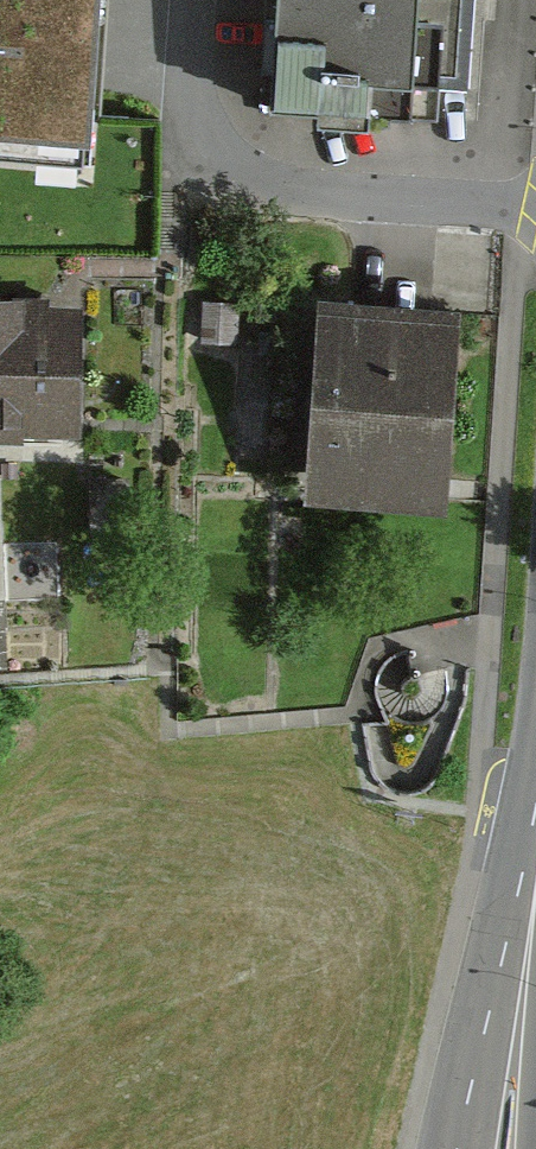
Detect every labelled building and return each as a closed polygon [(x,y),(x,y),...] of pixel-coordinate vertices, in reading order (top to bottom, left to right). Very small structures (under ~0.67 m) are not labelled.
[(101,0),(0,0),(0,159),(87,166),(101,0)] [(293,96),(336,98),(336,114),(447,119),(449,83),(474,84),(478,0),(298,0),(293,96)] [(483,312),(339,305),(331,487),(475,493),(483,312)] [(74,313),(0,310),(0,464),(68,466),(74,313)]
